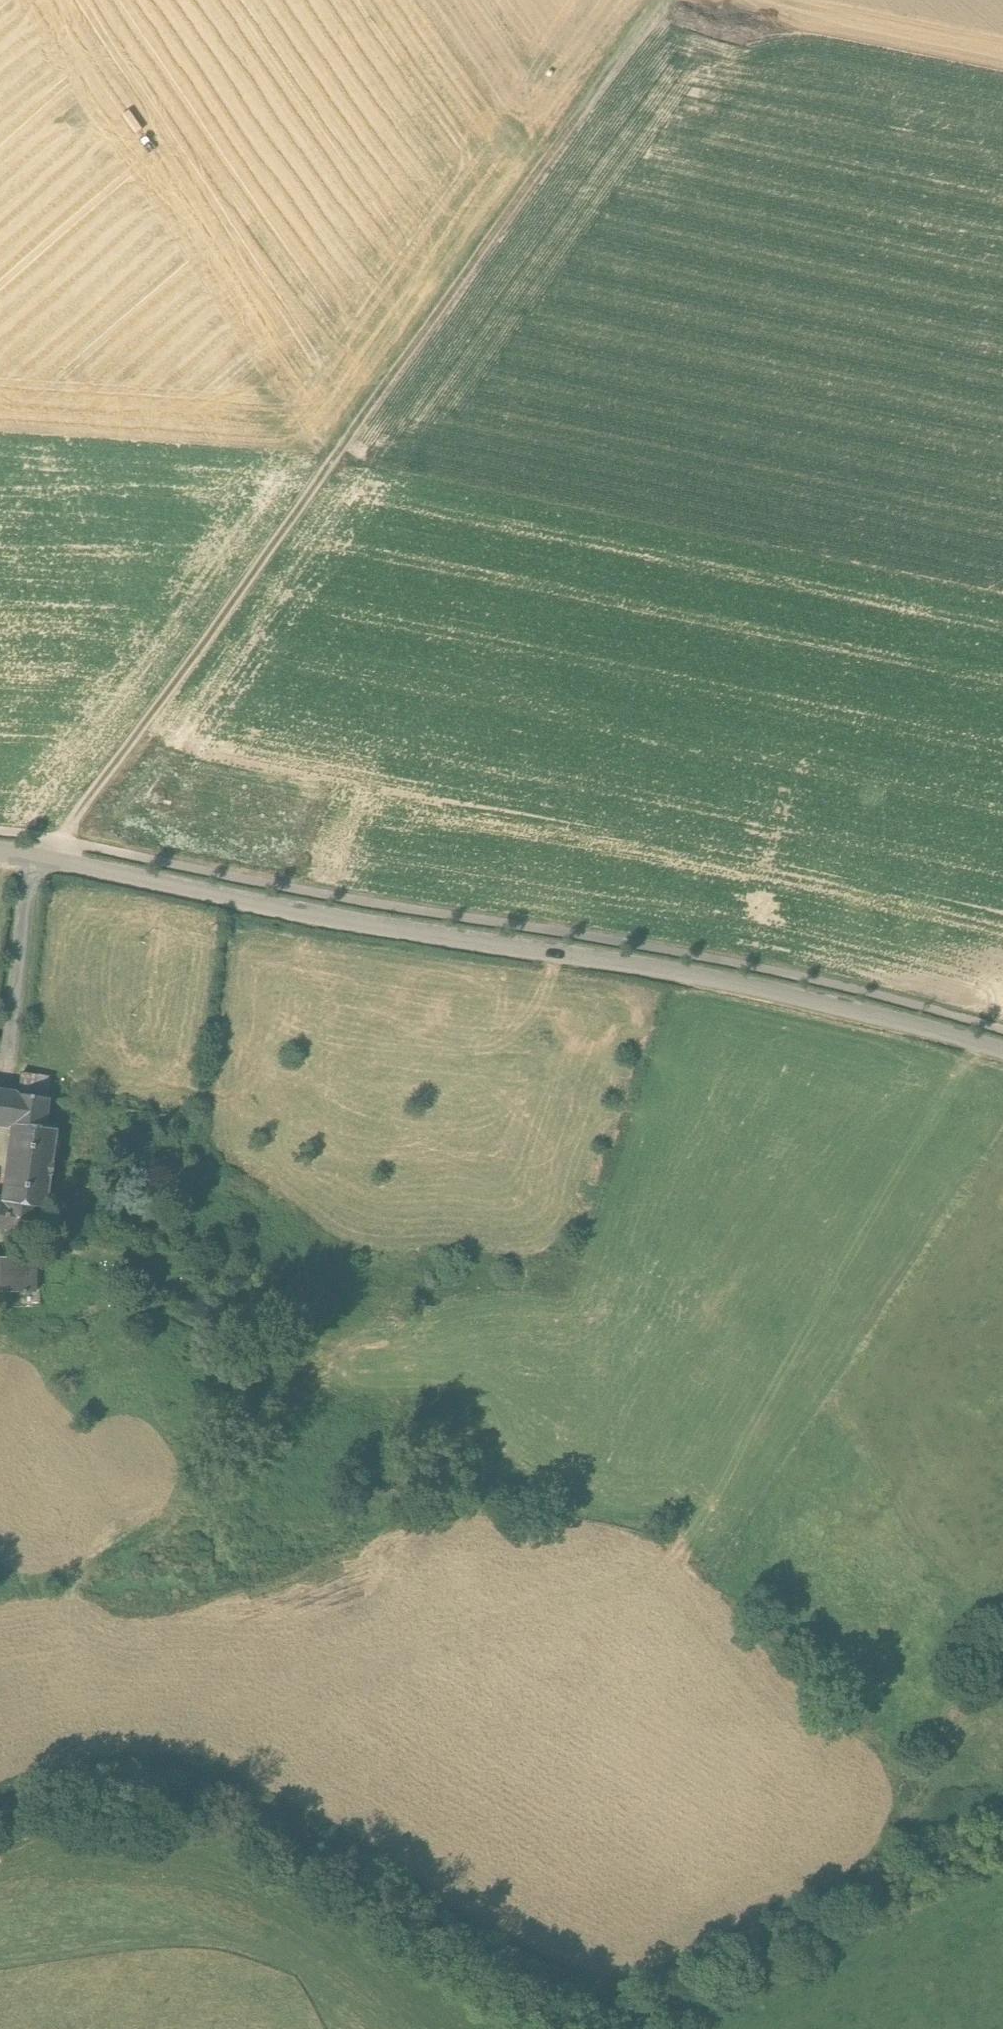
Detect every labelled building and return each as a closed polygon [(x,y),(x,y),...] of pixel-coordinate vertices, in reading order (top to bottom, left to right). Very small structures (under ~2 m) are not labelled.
[(20,940),(22,926),(10,924),(8,938),(20,940)] [(52,1078),(23,1074),(20,1094),(49,1098),(52,1078)] [(0,1091),(0,1124),(10,1125),(15,1093),(0,1091)] [(20,1094),(15,1093),(10,1125),(16,1126),(5,1201),(4,1208),(10,1209),(7,1231),(31,1234),(36,1206),(47,1208),(52,1174),(54,1174),(56,1162),(54,1161),(59,1129),(54,1128),(54,1125),(45,1123),(49,1098),(20,1094)] [(7,1231),(10,1209),(4,1208),(5,1201),(0,1200),(0,1230),(7,1231)] [(0,1257),(0,1294),(36,1294),(36,1257),(0,1257)]
